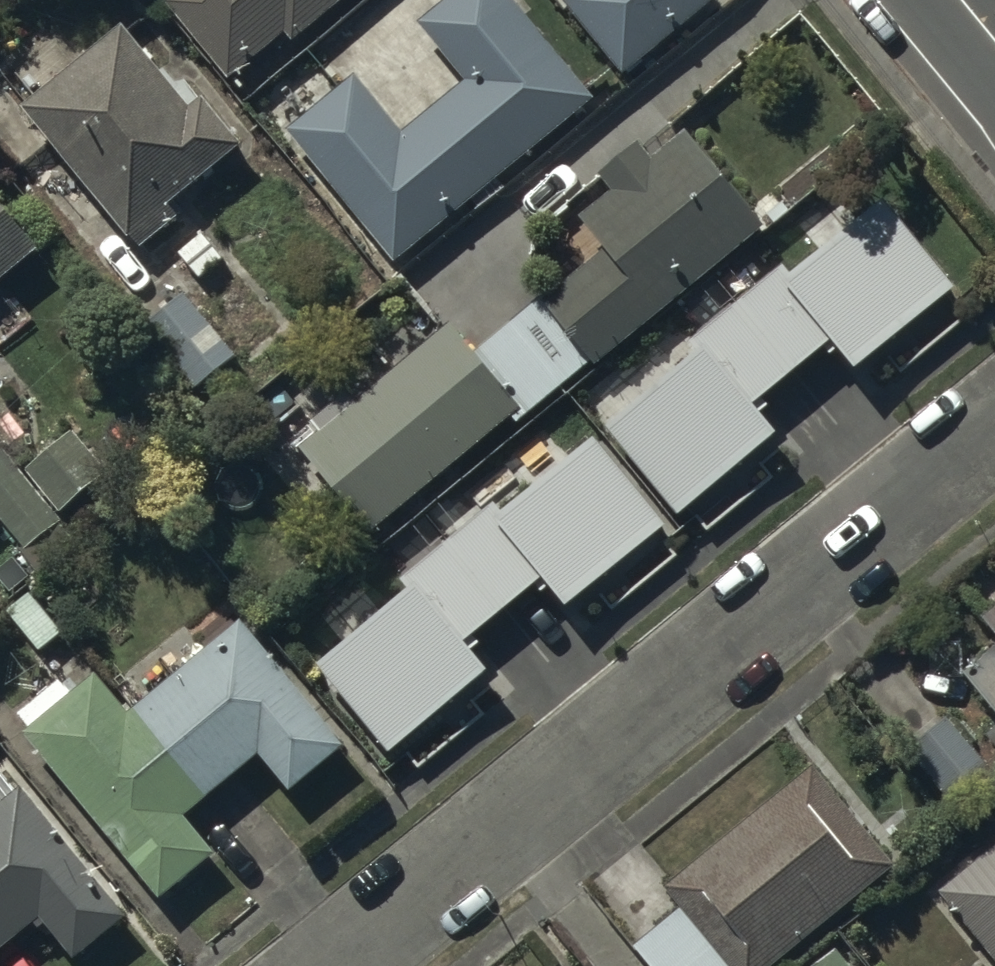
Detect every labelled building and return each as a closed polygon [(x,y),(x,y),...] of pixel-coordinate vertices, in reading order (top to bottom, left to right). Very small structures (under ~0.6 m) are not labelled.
[(230,74),(283,29),(291,38),(337,0),(168,0),(230,74)] [(592,95),(512,0),(441,0),(417,20),(466,77),(402,131),(353,73),(286,129),(396,259),(592,95)] [(622,68),(708,0),(568,0),(622,68)] [(117,22),(20,103),(139,244),(177,212),(167,201),(241,139),(201,91),(186,104),(117,22)] [(763,218),(685,128),(654,154),(637,135),(597,170),(611,187),(580,214),(605,243),(540,298),(595,362),(763,218)] [(36,247),(0,201),(0,276),(36,247)] [(964,299),(885,201),(304,660),(391,769),(498,684),(466,643),(546,580),(571,610),(783,441),(761,414),(833,357),(856,385),(964,299)] [(233,350),(182,290),(142,323),(193,384),(233,350)] [(517,403),(448,321),(354,399),(345,389),(307,421),(315,430),(305,438),(291,420),(267,440),(288,465),(305,451),(369,527),(517,403)] [(106,469),(71,428),(24,469),(59,510),(106,469)] [(24,546),(20,550),(40,575),(76,547),(56,522),(59,520),(0,446),(0,515),(24,546)] [(985,612),(994,624),(994,604),(985,612)] [(29,723),(23,728),(159,894),(213,849),(183,812),(259,750),(290,788),(347,742),(243,616),(191,658),(183,647),(162,665),(171,675),(129,710),(96,670),(74,689),(63,675),(19,711),(29,723)] [(965,671),(994,708),(994,647),(965,671)] [(946,715),(907,747),(957,808),(994,777),(994,774),(946,715)] [(809,764),(664,885),(681,906),(633,945),(651,965),(764,965),(890,861),(809,764)] [(21,782),(11,789),(0,775),(0,945),(38,915),(70,955),(124,912),(21,782)] [(939,890),(994,955),(994,841),(939,890)] [(834,946),(810,965),(850,965),(834,946)]
